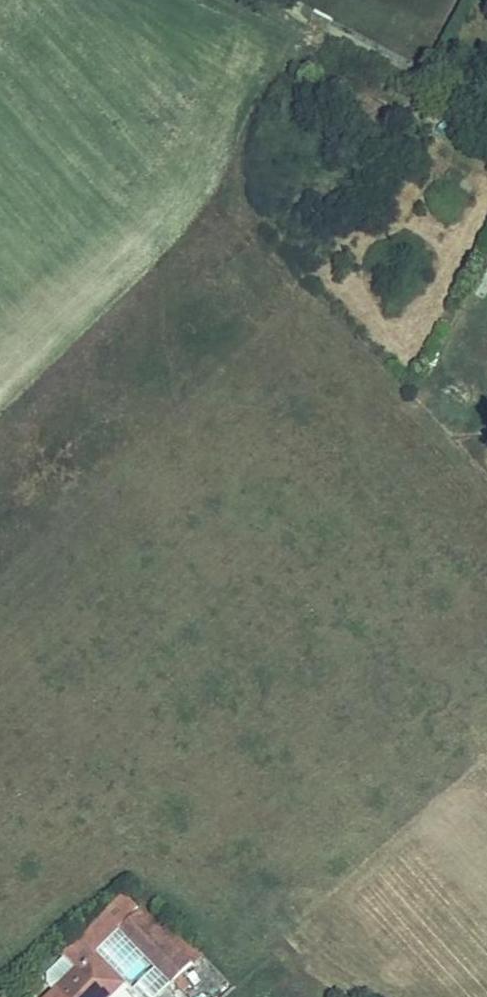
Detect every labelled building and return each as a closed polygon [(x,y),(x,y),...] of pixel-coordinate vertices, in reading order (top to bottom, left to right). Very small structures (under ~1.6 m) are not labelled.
[(117,980),(90,952),(117,927),(166,977),(186,958),(124,893),(62,951),(76,966),(42,996),(98,996),(117,980)]
